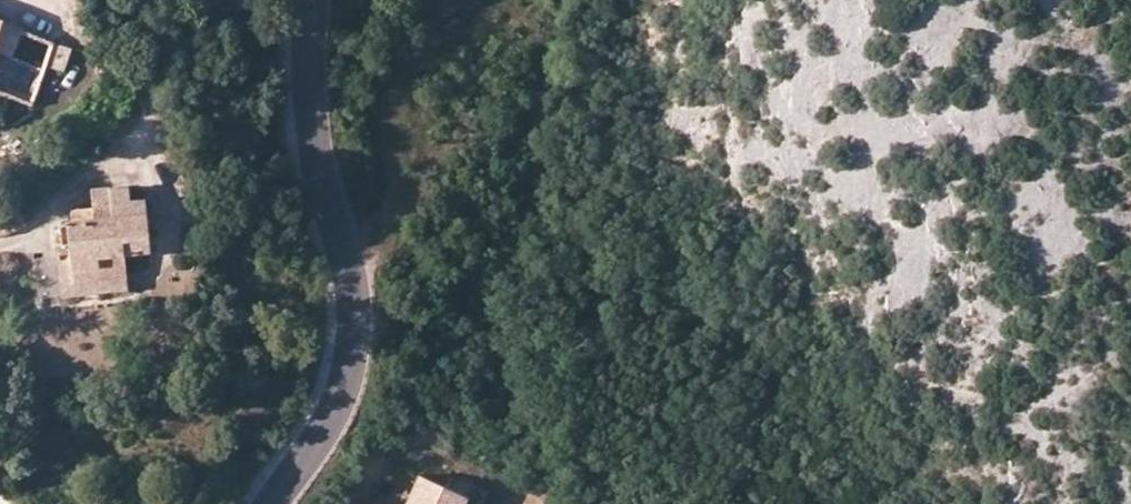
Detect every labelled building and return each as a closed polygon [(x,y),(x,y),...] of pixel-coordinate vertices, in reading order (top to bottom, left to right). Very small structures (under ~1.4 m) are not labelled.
[(2,105),(8,89),(32,96),(45,55),(65,61),(71,39),(3,13),(0,11),(0,105),(2,105)] [(68,233),(70,252),(71,270),(127,265),(125,246),(123,231),(146,229),(143,193),(131,194),(130,184),(94,187),(97,211),(56,215),(58,234),(68,233)] [(140,239),(146,229),(123,231),(125,246),(140,239)] [(71,270),(70,252),(55,264),(54,290),(129,285),(127,265),(71,270)] [(468,497),(420,475),(406,503),(465,503),(468,497)]
